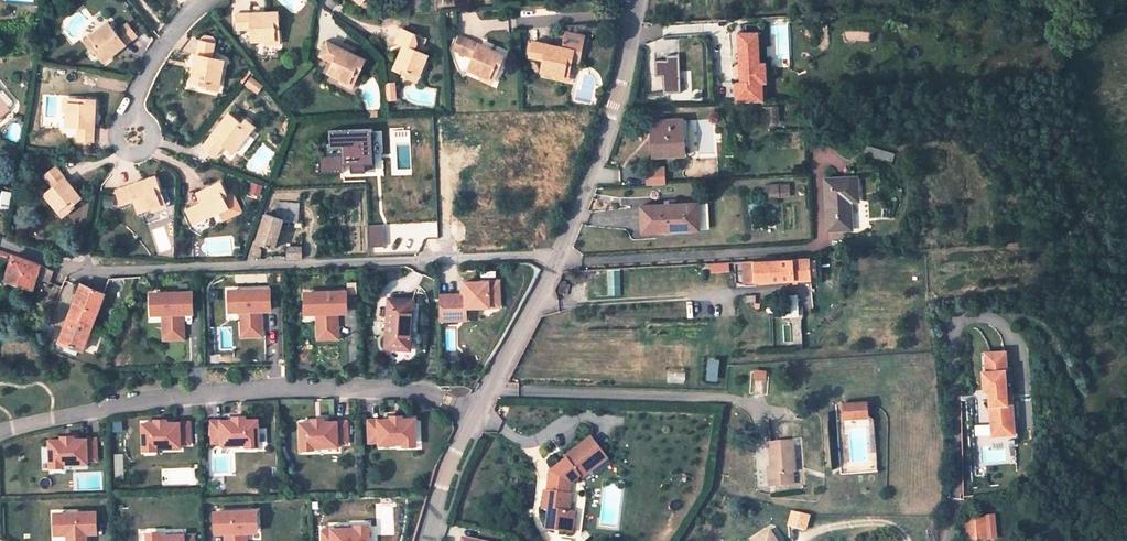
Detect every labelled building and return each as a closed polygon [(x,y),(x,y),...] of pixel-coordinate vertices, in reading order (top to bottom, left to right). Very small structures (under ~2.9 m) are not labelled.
[(254,42),(267,41),(277,39),(276,28),(281,28),(279,11),(236,15),(238,32),(252,31),(254,42)] [(95,45),(91,48),(102,62),(135,36),(127,25),(126,24),(115,32),(108,23),(89,37),(95,45)] [(586,25),(568,26),(567,32),(584,36),(586,25)] [(282,44),(281,28),(276,28),(277,39),(267,41),(268,45),(282,44)] [(422,37),(400,28),(394,41),(402,45),(392,68),(407,74),(408,70),(418,75),(427,54),(417,50),(422,37)] [(844,30),(844,40),(869,40),(869,39),(857,39),(858,31),(844,30)] [(580,55),(584,36),(567,32),(564,47),(533,41),(530,56),(543,59),(541,71),(555,74),(564,76),(566,65),(571,66),(573,54),(580,55)] [(735,102),(766,102),(766,86),(771,85),(771,62),(764,62),(764,32),(740,32),(741,81),(735,82),(735,102)] [(85,39),(91,48),(95,45),(89,37),(85,39)] [(467,69),(480,74),(489,78),(492,69),(496,71),(503,54),(465,38),(459,52),(472,58),(467,69)] [(351,72),(355,73),(363,58),(325,39),(318,54),(331,60),(325,71),(338,77),(347,81),(351,72)] [(209,81),(220,83),(225,60),(214,57),(216,43),(200,40),(192,81),(208,85),(209,81)] [(660,93),(683,92),(681,55),(668,56),(668,61),(658,61),(660,93)] [(568,80),(571,66),(566,65),(564,76),(555,74),(554,77),(568,80)] [(489,78),(480,74),(478,78),(491,84),(496,71),(492,69),(489,78)] [(408,70),(407,74),(417,79),(418,75),(408,70)] [(347,81),(338,77),(337,81),(349,86),(355,73),(351,72),(347,81)] [(250,76),(244,85),(258,94),(264,85),(250,76)] [(393,81),(381,82),(382,98),(394,98),(393,81)] [(77,102),(77,98),(63,97),(62,111),(66,111),(66,102),(77,102)] [(94,99),(77,98),(77,102),(66,102),(66,111),(65,125),(78,126),(77,140),(93,141),(94,99)] [(240,127),(242,123),(229,112),(203,146),(215,155),(224,145),(233,152),(242,141),(248,134),(240,127)] [(648,123),(649,156),(677,155),(675,122),(648,123)] [(254,133),(242,123),(240,127),(248,134),(242,141),(244,143),(254,133)] [(662,166),(645,167),(646,183),(662,183),(662,166)] [(43,195),(57,212),(65,205),(68,209),(80,199),(55,168),(43,177),(52,188),(43,195)] [(156,174),(116,188),(121,203),(135,199),(139,210),(151,205),(160,203),(157,192),(162,191),(156,174)] [(196,219),(220,209),(229,205),(225,195),(229,193),(222,179),(198,189),(203,200),(190,206),(196,219)] [(851,202),(860,201),(859,179),(828,180),(828,229),(852,228),(851,202)] [(767,198),(792,197),(791,183),(766,184),(767,198)] [(8,212),(11,192),(2,190),(0,202),(0,211),(8,212)] [(234,190),(229,193),(225,195),(229,205),(220,209),(224,217),(243,209),(234,190)] [(160,203),(151,205),(153,209),(166,205),(162,191),(157,192),(160,203)] [(702,227),(700,200),(644,205),(645,232),(702,227)] [(700,200),(702,227),(711,226),(708,200),(700,200)] [(300,203),(276,201),(275,217),(283,219),(283,220),(298,221),(300,203)] [(65,205),(57,212),(60,215),(68,209),(65,205)] [(254,241),(260,244),(273,248),(283,220),(283,219),(275,217),(264,213),(254,241)] [(247,260),(259,260),(260,249),(258,248),(252,246),(247,260)] [(286,247),(286,259),(302,258),(301,247),(286,247)] [(39,263),(13,255),(5,280),(32,288),(33,289),(36,277),(48,282),(54,270),(39,263)] [(743,284),(808,280),(808,259),(742,263),(743,284)] [(730,263),(712,265),(713,273),(730,271),(730,263)] [(608,296),(622,295),(621,270),(607,270),(608,296)] [(5,280),(4,285),(30,294),(32,288),(5,280)] [(465,293),(439,294),(439,319),(459,318),(458,307),(471,306),(500,305),(499,280),(465,281),(465,293)] [(103,292),(82,283),(59,342),(82,351),(104,292),(103,292)] [(348,285),(348,290),(348,293),(356,292),(356,284),(348,285)] [(270,288),(265,289),(265,300),(259,300),(259,310),(271,310),(270,288)] [(265,289),(232,290),(233,311),(239,311),(240,333),(260,332),(259,310),(259,300),(265,300),(265,289)] [(343,290),(310,291),(310,313),(317,313),(318,335),(338,334),(337,312),(337,301),(343,301),(343,290)] [(348,290),(343,290),(343,301),(337,301),(337,312),(348,311),(348,293),(348,290)] [(187,291),(154,292),(155,314),(161,313),(162,335),(182,335),(181,313),(181,302),(188,302),(187,291)] [(191,291),(187,291),(188,302),(181,302),(181,313),(191,312),(191,291)] [(794,315),(793,300),(793,296),(779,297),(780,300),(780,316),(794,315)] [(412,300),(386,298),(384,348),(409,349),(412,300)] [(471,306),(458,307),(459,318),(471,318),(471,306)] [(984,354),(984,364),(1006,361),(1005,352),(984,354)] [(1006,361),(984,364),(985,373),(980,373),(982,389),(989,388),(990,405),(996,405),(996,415),(991,415),(992,425),(1007,423),(1013,422),(1010,391),(1003,392),(1002,371),(1007,371),(1006,361)] [(1003,392),(1010,391),(1009,371),(1007,371),(1002,371),(1003,392)] [(872,401),(844,402),(844,420),(872,419),(872,401)] [(391,420),(369,420),(369,442),(379,442),(379,447),(396,447),(396,442),(403,441),(416,441),(415,419),(403,419),(391,420)] [(233,421),(211,421),(212,443),(222,443),(222,448),(239,447),(239,442),(245,442),(259,442),(258,420),(245,420),(233,421)] [(313,423),(300,423),(300,445),(314,445),(320,444),(321,449),(338,449),(337,444),(347,443),(347,421),(325,422),(313,423)] [(1007,423),(1008,434),(1016,433),(1015,422),(1013,422),(1007,423)] [(1007,423),(992,425),(992,435),(1008,434),(1007,423)] [(143,426),(144,448),(157,447),(164,447),(164,452),(181,452),(181,447),(191,446),(190,424),(168,425),(156,425),(143,426)] [(990,424),(975,425),(975,435),(991,434),(990,424)] [(774,479),(792,477),(790,460),(798,459),(795,435),(771,438),(775,463),(772,463),(774,479)] [(576,512),(571,511),(574,492),(569,491),(571,481),(581,474),(583,476),(607,458),(591,436),(568,453),(570,455),(558,463),(556,479),(549,478),(547,488),(545,487),(541,506),(547,507),(543,527),(573,532),(576,512)] [(61,438),(48,439),(49,461),(62,460),(69,460),(69,465),(87,464),(87,459),(96,459),(95,437),(73,438),(61,438)] [(570,455),(568,453),(551,466),(549,478),(556,479),(558,463),(570,455)] [(800,476),(798,459),(790,460),(792,477),(800,476)] [(808,532),(812,516),(792,510),(788,526),(808,532)] [(58,512),(58,533),(65,533),(65,540),(85,540),(85,536),(85,522),(91,522),(91,511),(58,512)] [(95,511),(91,511),(91,522),(85,522),(85,536),(95,535),(95,511)] [(218,512),(218,523),(225,522),(225,533),(226,540),(246,540),(246,532),(252,532),(251,511),(218,512)] [(218,523),(218,512),(213,512),(214,533),(225,533),(225,522),(218,523)] [(986,517),(968,519),(970,540),(988,538),(986,517)] [(329,530),(322,531),(322,540),(370,540),(369,529),(359,529),(359,524),(342,525),(342,530),(329,530)] [(142,535),(143,540),(190,540),(189,533),(179,534),(179,529),(162,529),(162,534),(153,535),(142,535)] [(771,532),(756,540),(777,540),(771,532)]
